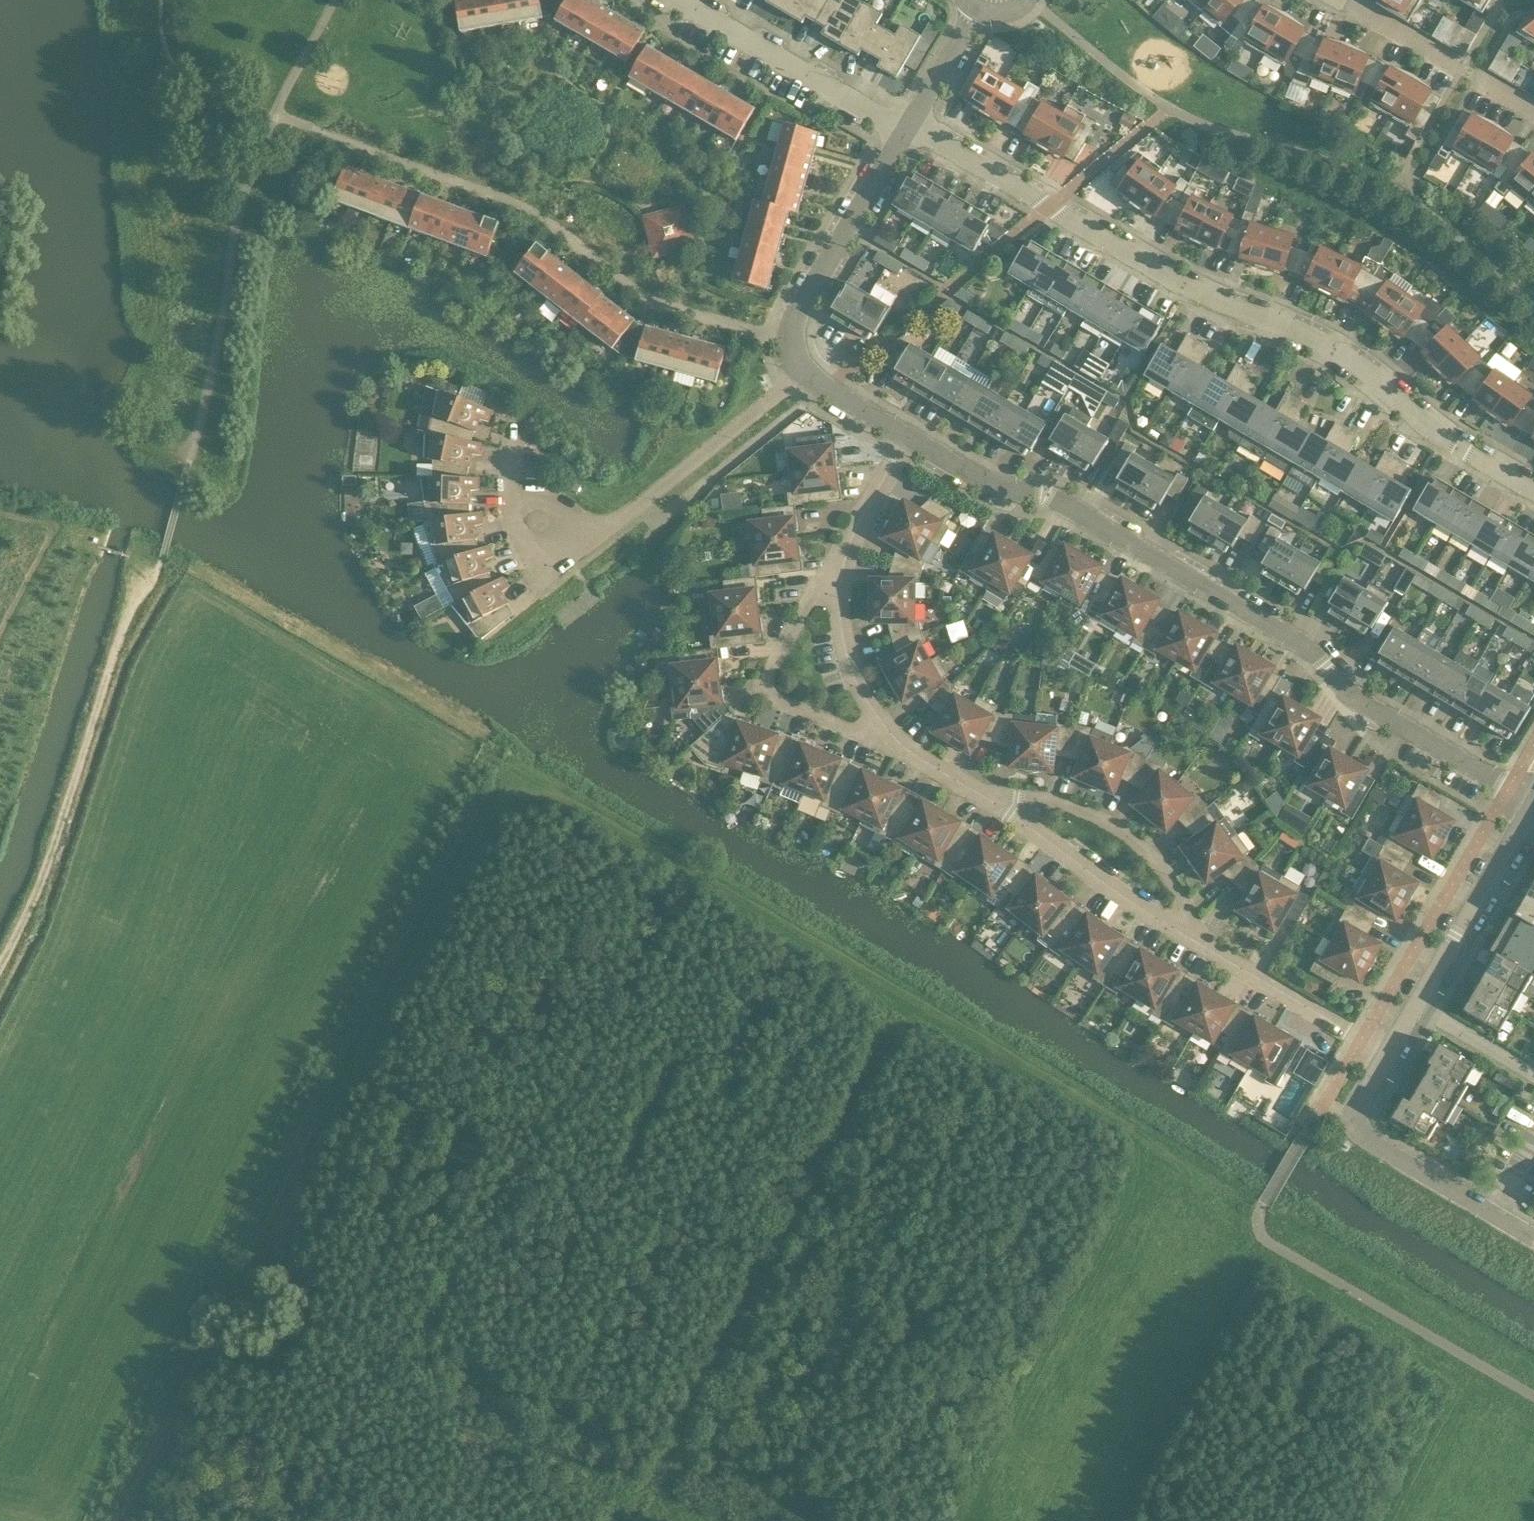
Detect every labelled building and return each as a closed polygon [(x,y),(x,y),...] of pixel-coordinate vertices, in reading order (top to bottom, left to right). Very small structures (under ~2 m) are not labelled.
[(477,0),(455,0),(461,32),(481,29),(477,0)] [(481,29),(501,25),(497,0),(477,0),(481,29)] [(518,0),(497,0),(501,25),(521,22),(518,0)] [(521,22),(543,18),(542,18),(540,0),(518,0),(521,22)] [(542,18),(549,16),(555,20),(567,0),(540,0),(542,18)] [(555,20),(555,21),(573,32),(591,0),(567,0),(555,20)] [(573,32),(591,42),(609,10),(592,0),(591,0),(573,32)] [(784,13),(791,0),(767,0),(765,2),(784,13)] [(784,13),(785,13),(786,12),(803,23),(806,17),(815,23),(829,0),(791,0),(784,13)] [(840,45),(864,4),(858,0),(842,0),(840,3),(834,0),(829,0),(815,23),(825,29),(821,35),(840,45)] [(1211,0),(1188,0),(1202,11),(1211,0)] [(1202,11),(1220,26),(1231,35),(1240,22),(1255,2),(1252,0),(1211,0),(1202,11)] [(1420,3),(1415,0),(1379,0),(1376,5),(1408,23),(1420,3)] [(1482,14),(1490,0),(1459,0),(1482,14)] [(1264,55),(1287,14),(1275,9),(1273,12),(1264,7),(1264,8),(1255,2),(1240,22),(1231,35),(1225,44),(1239,52),(1245,43),(1264,55)] [(883,14),(864,4),(840,45),(841,46),(841,45),(859,55),(862,50),(871,56),(886,30),(877,25),(883,14)] [(609,10),(591,42),(608,52),(627,20),(609,10)] [(1298,23),(1287,14),(1264,55),(1284,66),(1292,54),(1303,59),(1314,37),(1304,32),(1305,31),(1296,26),(1298,23)] [(1524,20),(1516,34),(1533,44),(1533,17),(1527,19),(1524,20)] [(1176,18),(1167,30),(1179,39),(1188,28),(1176,18)] [(627,20),(608,52),(626,63),(645,31),(627,20)] [(1442,43),(1453,49),(1465,29),(1454,23),(1442,43)] [(896,36),(886,30),(871,56),(881,61),(877,67),(896,79),(905,64),(921,37),(902,26),(896,36)] [(1476,36),(1465,29),(1453,49),(1464,56),(1476,36)] [(1204,34),(1194,46),(1213,60),(1222,48),(1204,34)] [(915,70),(931,43),(921,37),(905,64),(915,70)] [(1331,87),(1348,44),(1335,41),(1334,44),(1324,40),(1324,42),(1314,37),(1303,59),(1291,83),(1307,89),(1311,79),(1331,87)] [(1360,51),(1348,44),(1331,87),(1353,96),(1359,82),(1368,87),(1379,63),(1368,59),(1368,58),(1359,54),(1360,51)] [(647,89),(666,57),(648,46),(629,78),(647,89)] [(1488,70),(1499,77),(1511,56),(1500,50),(1488,70)] [(973,109),(984,115),(1005,81),(986,70),(992,61),(981,55),(958,94),(967,100),(967,101),(975,106),(973,109)] [(1522,63),(1511,56),(1499,77),(1510,83),(1522,63)] [(684,67),(666,57),(647,89),(665,99),(684,67)] [(1390,116),(1414,76),(1401,71),(1400,74),(1391,68),(1390,70),(1379,63),(1368,87),(1377,91),(1370,104),(1390,116)] [(701,77),(684,67),(665,99),(682,109),(701,77)] [(1424,84),(1414,76),(1390,116),(1409,127),(1404,136),(1415,143),(1441,99),(1431,93),(1431,92),(1423,87),(1424,84)] [(719,88),(701,77),(682,109),(700,120),(719,88)] [(1023,91),(1005,81),(984,115),(996,122),(998,119),(1005,123),(1006,123),(1016,128),(1034,98),(1039,89),(1028,82),(1023,91)] [(736,98),(719,88),(700,120),(718,130),(736,98)] [(755,109),(736,98),(718,130),(736,141),(755,109)] [(1042,149),(1063,115),(1034,98),(1016,128),(1025,134),(1025,135),(1033,139),(1031,143),(1042,149)] [(1068,106),(1063,115),(1042,149),(1054,156),(1056,153),(1063,157),(1064,156),(1074,162),(1097,123),(1068,106)] [(1472,117),(1462,111),(1436,155),(1443,159),(1447,162),(1453,153),(1472,164),(1495,124),(1483,118),(1481,121),(1472,116),(1472,117)] [(1338,113),(1334,123),(1345,129),(1350,118),(1338,113)] [(1130,129),(1135,120),(1127,116),(1122,125),(1130,129)] [(784,123),(778,144),(814,154),(819,133),(784,123)] [(1506,132),(1495,124),(1472,164),(1492,176),(1500,162),(1508,168),(1523,147),(1512,141),(1513,140),(1504,135),(1506,132)] [(808,173),(814,154),(778,144),(772,164),(808,173)] [(1508,168),(1494,188),(1505,197),(1511,189),(1526,201),(1533,191),(1533,155),(1533,154),(1533,155),(1523,147),(1508,168)] [(1139,152),(1124,164),(1109,184),(1119,190),(1118,191),(1125,197),(1123,200),(1134,207),(1157,174),(1162,169),(1139,152)] [(1439,171),(1445,160),(1443,159),(1436,155),(1430,166),(1439,171)] [(1196,170),(1206,176),(1213,164),(1203,158),(1196,170)] [(803,193),(808,173),(772,164),(767,183),(803,193)] [(332,200),(352,208),(365,173),(345,165),(332,200)] [(384,180),(365,173),(352,208),(371,215),(384,180)] [(1176,187),(1157,174),(1134,207),(1145,215),(1147,212),(1155,217),(1155,216),(1166,223),(1189,184),(1181,179),(1176,187)] [(892,206),(914,219),(932,188),(915,175),(911,181),(908,179),(892,206)] [(403,187),(384,180),(371,215),(390,222),(403,187)] [(797,214),(803,193),(767,183),(762,202),(762,203),(790,211),(797,214)] [(1195,243),(1211,206),(1192,197),(1197,188),(1189,184),(1166,223),(1177,229),(1177,230),(1185,234),(1183,237),(1195,243)] [(403,187),(390,222),(409,229),(422,194),(403,187)] [(952,196),(932,188),(914,219),(933,230),(952,196)] [(1526,201),(1533,208),(1533,191),(1526,201)] [(409,229),(429,236),(441,201),(422,194),(409,229)] [(933,230),(951,241),(970,209),(952,196),(933,230)] [(754,200),(748,220),(784,230),(790,211),(762,203),(762,202),(754,200)] [(461,208),(441,201),(429,236),(448,243),(461,208)] [(1238,230),(1237,230),(1228,226),(1233,216),(1211,206),(1195,243),(1207,249),(1208,245),(1217,249),(1217,248),(1228,254),(1238,230)] [(480,215),(461,208),(448,243),(467,250),(480,215)] [(652,216),(646,218),(656,255),(681,248),(685,247),(693,245),(683,208),(652,216)] [(973,253),(981,240),(991,246),(1009,231),(992,221),(989,226),(986,224),(989,218),(970,209),(951,241),(973,253)] [(1261,269),(1273,230),(1252,224),(1255,214),(1245,211),(1237,230),(1238,230),(1228,254),(1241,258),(1240,259),(1249,261),(1248,265),(1261,269)] [(500,223),(480,215),(467,250),(487,258),(500,223)] [(779,250),(784,230),(748,220),(743,240),(779,250)] [(1295,274),(1304,251),(1291,247),(1294,237),(1273,230),(1261,269),(1273,272),(1274,269),(1283,272),(1283,270),(1295,274)] [(872,242),(892,253),(898,243),(878,231),(872,242)] [(743,240),(738,260),(773,270),(779,250),(743,240)] [(1030,287),(1048,256),(1031,243),(1027,249),(1024,247),(1008,274),(1030,287)] [(531,286),(554,257),(537,244),(514,273),(531,286)] [(1304,251),(1295,274),(1306,280),(1306,281),(1314,285),(1312,288),(1324,294),(1342,257),(1321,248),(1317,257),(1304,251)] [(900,257),(912,264),(917,256),(904,249),(900,257)] [(873,260),(886,267),(890,259),(878,251),(873,260)] [(917,256),(912,264),(925,272),(930,263),(917,256)] [(1044,305),(1068,265),(1048,256),(1030,287),(1026,294),(1044,305)] [(531,286),(547,299),(570,269),(554,257),(531,286)] [(1361,267),(1342,257),(1324,294),(1336,299),(1338,296),(1346,300),(1346,299),(1357,304),(1381,265),(1365,257),(1361,267)] [(890,259),(886,267),(898,274),(903,266),(890,259)] [(773,270),(738,260),(732,280),(768,290),(773,270)] [(1086,276),(1068,265),(1044,305),(1063,316),(1067,309),(1086,276)] [(1381,265),(1357,304),(1368,311),(1367,312),(1374,318),(1372,320),(1383,328),(1406,295),(1389,283),(1395,275),(1381,265)] [(586,282),(570,269),(547,299),(563,311),(586,282)] [(1086,276),(1067,309),(1086,320),(1104,288),(1086,276)] [(563,311),(579,324),(602,294),(586,282),(563,311)] [(831,318),(851,327),(869,295),(847,283),(831,310),(835,311),(831,318)] [(1104,288),(1086,320),(1081,327),(1100,338),(1101,336),(1122,300),(1104,288)] [(962,289),(954,296),(969,305),(974,297),(962,289)] [(618,307),(602,294),(579,324),(596,336),(618,307)] [(891,308),(869,295),(851,327),(868,339),(872,333),(875,335),(891,308)] [(1424,308),(1406,295),(1383,328),(1394,336),(1396,333),(1403,338),(1404,337),(1414,344),(1430,325),(1437,317),(1444,309),(1430,300),(1424,308)] [(957,315),(961,307),(949,300),(941,306),(957,315)] [(1120,347),(1123,342),(1142,308),(1122,300),(1101,336),(1120,347)] [(618,307),(596,336),(612,349),(613,349),(623,357),(639,324),(635,321),(635,320),(618,307)] [(1161,319),(1142,308),(1123,342),(1145,354),(1161,327),(1157,325),(1161,319)] [(963,319),(974,326),(979,317),(968,311),(963,319)] [(993,325),(979,317),(974,326),(988,334),(993,325)] [(1414,344),(1423,352),(1422,353),(1429,360),(1426,362),(1436,371),(1464,343),(1437,317),(1414,344)] [(1013,330),(1025,338),(1030,329),(1017,322),(1013,330)] [(1472,323),(1464,332),(1469,337),(1477,329),(1472,323)] [(639,324),(623,357),(636,360),(636,361),(656,367),(666,331),(646,325),(645,326),(639,324)] [(1043,337),(1030,329),(1025,338),(1038,345),(1043,337)] [(686,336),(666,331),(656,367),(676,372),(686,336)] [(1000,341),(1012,348),(1017,340),(1005,333),(1000,341)] [(1169,391),(1183,366),(1197,341),(1187,335),(1175,355),(1162,348),(1163,346),(1162,345),(1144,376),(1169,391)] [(705,342),(686,336),(676,372),(696,378),(705,342)] [(894,379),(914,388),(932,357),(900,338),(874,359),(898,373),(894,379)] [(1030,347),(1017,340),(1012,348),(1025,355),(1030,347)] [(1197,341),(1183,366),(1169,391),(1194,406),(1211,377),(1197,369),(1209,348),(1197,341)] [(726,347),(705,342),(696,378),(716,383),(726,347)] [(1480,358),(1464,343),(1436,371),(1445,381),(1448,378),(1454,384),(1455,383),(1464,392),(1480,373),(1473,365),(1480,358)] [(1050,352),(1062,360),(1067,351),(1055,344),(1050,352)] [(1037,363),(1050,370),(1055,362),(1042,354),(1037,363)] [(951,368),(932,357),(914,388),(931,401),(932,401),(951,368)] [(932,401),(950,411),(970,379),(975,369),(956,358),(951,368),(932,401)] [(1067,369),(1055,362),(1050,370),(1062,377),(1067,369)] [(1213,430),(1219,420),(1233,395),(1248,371),(1237,364),(1224,384),(1211,377),(1194,406),(1188,416),(1213,430)] [(1464,392),(1475,399),(1474,400),(1481,405),(1479,408),(1490,416),(1513,383),(1487,365),(1480,373),(1464,392)] [(975,369),(970,379),(950,411),(969,422),(988,390),(994,380),(975,369)] [(1248,371),(1233,395),(1219,420),(1229,426),(1229,437),(1239,443),(1261,406),(1247,398),(1259,377),(1248,371)] [(1125,396),(1131,385),(1122,380),(1115,391),(1125,396)] [(1533,410),(1526,405),(1532,396),(1513,383),(1490,416),(1501,424),(1503,421),(1511,426),(1511,425),(1522,432),(1533,411),(1533,410)] [(1090,393),(1102,401),(1107,393),(1095,385),(1090,393)] [(438,391),(429,433),(471,441),(472,432),(475,432),(480,419),(488,422),(492,411),(429,386),(428,387),(438,391)] [(969,422),(989,432),(1007,401),(988,390),(969,422)] [(1120,400),(1107,393),(1102,401),(1115,408),(1120,400)] [(1268,449),(1283,424),(1297,400),(1286,393),(1274,414),(1261,406),(1239,443),(1238,445),(1262,460),(1268,449)] [(1297,400),(1283,424),(1268,449),(1262,460),(1287,474),(1310,435),(1297,427),(1309,406),(1297,400)] [(1025,411),(1007,401),(989,432),(1006,445),(1025,411)] [(1025,411),(1006,445),(1024,456),(1028,449),(1031,451),(1047,424),(1025,411)] [(1522,432),(1533,438),(1533,439),(1533,411),(1522,432)] [(1069,458),(1087,427),(1065,414),(1050,441),(1053,443),(1049,449),(1069,458)] [(1129,425),(1119,419),(1108,438),(1118,444),(1129,425)] [(1318,478),(1333,454),(1347,429),(1336,422),(1324,443),(1310,435),(1287,474),(1312,489),(1318,478)] [(1109,440),(1087,427),(1069,458),(1086,471),(1090,465),(1093,467),(1109,440)] [(1347,429),(1333,454),(1318,478),(1343,493),(1360,464),(1346,456),(1358,435),(1347,429)] [(482,444),(471,441),(429,433),(415,430),(415,432),(425,434),(425,458),(430,459),(430,460),(433,461),(433,477),(466,478),(466,468),(469,468),(472,454),(480,455),(482,444)] [(1166,432),(1160,442),(1169,447),(1175,438),(1175,437),(1166,432)] [(792,473),(830,468),(834,468),(833,459),(836,459),(833,434),(797,439),(798,451),(789,452),(792,473)] [(1169,447),(1178,453),(1184,443),(1175,437),(1175,438),(1169,447)] [(1136,497),(1154,466),(1133,454),(1136,449),(1126,443),(1114,463),(1123,469),(1117,480),(1120,482),(1116,488),(1136,497)] [(1368,507),(1382,483),(1397,458),(1385,451),(1373,472),(1360,464),(1343,493),(1368,507)] [(1199,454),(1195,462),(1201,465),(1205,457),(1199,454)] [(1397,458),(1382,483),(1368,507),(1393,522),(1411,491),(1410,491),(1409,493),(1396,485),(1408,465),(1397,458)] [(1175,478),(1154,466),(1136,497),(1153,510),(1157,504),(1160,506),(1166,495),(1176,500),(1188,479),(1178,473),(1175,478)] [(834,468),(830,468),(792,473),(794,493),(788,493),(789,507),(795,506),(841,500),(838,476),(835,476),(834,468)] [(356,476),(343,477),(343,486),(356,486),(356,476)] [(421,478),(427,520),(469,514),(467,504),(469,504),(470,490),(478,490),(479,478),(466,478),(433,477),(410,476),(410,478),(421,478)] [(1413,511),(1434,524),(1454,491),(1435,480),(1432,486),(1429,484),(1413,511)] [(1208,540),(1226,508),(1205,496),(1208,491),(1198,485),(1186,506),(1196,512),(1189,523),(1192,525),(1188,531),(1208,540)] [(1471,504),(1454,491),(1434,524),(1453,535),(1471,504)] [(720,499),(710,500),(712,512),(722,510),(720,499)] [(930,541),(939,546),(949,528),(945,526),(953,513),(929,499),(928,501),(918,510),(904,501),(902,506),(890,518),(930,541)] [(1293,520),(1301,507),(1288,500),(1281,512),(1293,520)] [(1453,535),(1471,546),(1491,512),(1471,504),(1453,535)] [(798,531),(795,506),(789,507),(762,510),(764,522),(751,523),(754,544),(795,539),(794,531),(798,531)] [(1247,521),(1226,508),(1208,540),(1225,553),(1229,546),(1232,548),(1239,537),(1249,542),(1261,522),(1250,515),(1247,521)] [(1319,511),(1316,517),(1310,528),(1318,533),(1328,516),(1319,511)] [(481,512),(469,514),(427,520),(413,522),(413,524),(424,522),(438,563),(478,549),(474,540),(476,540),(474,525),(482,524),(481,512)] [(1508,525),(1491,512),(1471,546),(1490,557),(1508,525)] [(1286,522),(1272,514),(1268,521),(1282,529),(1286,522)] [(920,559),(930,541),(890,518),(885,534),(883,538),(897,547),(893,563),(922,571),(925,561),(920,559)] [(715,528),(714,519),(702,520),(703,529),(715,528)] [(1490,557),(1509,568),(1527,536),(1508,525),(1490,557)] [(1281,582),(1299,551),(1278,539),(1281,533),(1271,527),(1258,548),(1268,554),(1261,565),(1265,567),(1261,573),(1281,582)] [(992,538),(982,532),(969,554),(959,571),(970,577),(973,571),(991,582),(1013,545),(994,534),(992,538)] [(1527,536),(1509,568),(1527,579),(1533,567),(1533,539),(1527,536)] [(751,578),(756,577),(802,572),(800,547),(796,548),(795,539),(754,544),(756,564),(749,565),(751,578)] [(1020,599),(1029,582),(1050,547),(1039,540),(1030,555),(1013,545),(991,582),(986,590),(1004,601),(1009,593),(1020,599)] [(1050,547),(1029,582),(1041,589),(1044,583),(1061,593),(1083,556),(1065,546),(1063,549),(1052,543),(1050,547)] [(435,565),(455,603),(492,583),(487,574),(489,573),(485,559),(493,557),(489,545),(478,549),(438,563),(424,567),(425,569),(435,565)] [(1398,556),(1411,564),(1416,555),(1403,548),(1398,556)] [(1386,556),(1373,549),(1368,557),(1381,564),(1386,556)] [(1320,563),(1299,551),(1281,582),(1298,595),(1302,589),(1305,591),(1312,579),(1321,585),(1333,564),(1323,558),(1320,563)] [(1428,563),(1416,555),(1411,564),(1423,571),(1428,563)] [(415,570),(424,567),(420,556),(412,559),(415,570)] [(1075,609),(1087,616),(1110,577),(1099,571),(1101,567),(1083,556),(1061,593),(1056,602),(1074,612),(1075,609)] [(922,571),(893,563),(888,580),(871,580),(871,585),(867,601),(913,602),(914,581),(919,582),(922,571)] [(1404,595),(1412,582),(1417,574),(1406,568),(1401,576),(1394,589),(1404,595)] [(1440,570),(1435,578),(1448,586),(1453,577),(1440,570)] [(1412,582),(1440,599),(1445,591),(1417,574),(1412,582)] [(502,577),(492,583),(455,603),(443,610),(443,611),(453,606),(480,641),(513,614),(506,606),(508,604),(501,592),(508,588),(502,577)] [(756,577),(751,578),(724,581),(725,593),(712,595),(715,616),(756,611),(755,603),(759,602),(756,577)] [(1110,577),(1087,616),(1098,622),(1102,617),(1119,627),(1140,590),(1122,579),(1120,583),(1110,577)] [(1347,621),(1366,590),(1344,577),(1328,604),(1331,606),(1328,612),(1347,621)] [(1465,585),(1453,577),(1448,586),(1461,593),(1465,585)] [(1369,585),(1366,590),(1347,621),(1365,634),(1368,628),(1372,630),(1388,603),(1384,601),(1387,596),(1369,585)] [(1133,642),(1144,649),(1167,610),(1157,604),(1159,601),(1140,590),(1119,627),(1136,637),(1133,642)] [(1463,602),(1445,591),(1440,599),(1459,610),(1463,602)] [(1478,592),(1473,600),(1485,607),(1490,599),(1478,592)] [(1490,599),(1485,607),(1498,615),(1503,607),(1490,599)] [(892,639),(921,632),(918,621),(913,622),(913,602),(867,601),(871,617),(871,622),(888,623),(892,639)] [(1482,613),(1470,605),(1465,614),(1477,621),(1482,613)] [(1177,616),(1167,610),(1144,649),(1155,656),(1159,650),(1176,660),(1198,624),(1179,613),(1177,616)] [(710,636),(712,650),(717,649),(764,643),(761,619),(757,619),(756,611),(715,616),(717,635),(710,636)] [(1495,620),(1482,613),(1477,621),(1490,628),(1495,620)] [(1522,629),(1527,621),(1515,614),(1510,622),(1522,629)] [(1527,621),(1522,629),(1533,636),(1533,625),(1527,621)] [(1211,666),(1224,644),(1214,638),(1216,634),(1198,624),(1176,660),(1194,671),(1191,676),(1201,682),(1211,666)] [(1502,636),(1515,643),(1520,635),(1507,627),(1502,636)] [(1396,674),(1416,640),(1394,628),(1378,655),(1382,657),(1378,663),(1396,674)] [(924,642),(921,632),(892,639),(896,656),(882,664),(884,669),(888,685),(929,662),(919,644),(924,642)] [(1532,642),(1520,635),(1515,643),(1527,650),(1532,642)] [(1004,652),(1010,642),(1000,637),(995,647),(1004,652)] [(1436,652),(1416,640),(1396,674),(1416,683),(1418,683),(1436,652)] [(1224,644),(1211,666),(1201,682),(1212,689),(1216,683),(1233,694),(1255,657),(1237,646),(1235,650),(1224,644)] [(720,674),(717,649),(712,650),(685,653),(686,665),(673,666),(676,687),(718,682),(717,674),(720,674)] [(1069,667),(1076,654),(1067,649),(1057,668),(1066,672),(1069,667)] [(1460,651),(1453,662),(1434,694),(1453,706),(1477,664),(1479,662),(1460,651)] [(1055,669),(1059,657),(1046,652),(1041,665),(1055,669)] [(1434,694),(1453,662),(1436,652),(1418,683),(1434,694)] [(938,657),(929,662),(888,685),(900,697),(903,701),(917,693),(929,705),(951,684),(945,678),(948,675),(938,657)] [(1259,716),(1268,700),(1271,695),(1281,677),(1271,671),(1273,668),(1255,657),(1233,694),(1250,703),(1247,709),(1259,716)] [(1496,675),(1477,664),(1453,706),(1471,717),(1490,684),(1496,675)] [(1127,685),(1135,690),(1142,679),(1134,674),(1127,685)] [(1070,691),(1082,694),(1085,679),(1074,676),(1070,691)] [(1294,704),(1283,698),(1292,683),(1281,677),(1271,695),(1268,700),(1259,716),(1248,734),(1260,741),(1263,735),(1280,745),(1299,712),(1292,708),(1294,704)] [(705,734),(731,711),(724,703),(722,690),(719,691),(718,682),(676,687),(678,707),(672,708),(673,721),(692,719),(705,734)] [(949,747),(973,706),(956,696),(959,692),(951,684),(929,705),(942,718),(933,732),(938,735),(949,747)] [(1491,726),(1509,695),(1490,684),(1471,717),(1491,726)] [(1509,695),(1491,726),(1508,739),(1512,733),(1515,735),(1531,708),(1528,706),(1533,695),(1533,694),(1516,684),(1509,695)] [(978,698),(973,706),(949,747),(965,751),(970,754),(978,739),(995,745),(1004,715),(994,712),(996,708),(978,698)] [(1188,708),(1180,720),(1205,736),(1213,724),(1188,708)] [(1067,758),(1080,762),(1074,777),(1079,779),(1092,789),(1110,746),(1113,737),(1094,729),(1088,727),(1092,712),(1080,709),(1075,729),(1067,758)] [(731,711),(705,734),(690,747),(704,763),(723,770),(725,763),(744,770),(757,729),(749,727),(750,723),(738,719),(731,711)] [(1307,716),(1299,712),(1280,745),(1297,755),(1293,761),(1305,768),(1325,735),(1328,729),(1318,723),(1320,719),(1309,713),(1307,716)] [(1015,767),(1030,773),(1036,717),(1005,713),(1004,715),(995,745),(1011,750),(1009,767),(1015,767)] [(1030,773),(1046,771),(1051,771),(1053,753),(1067,758),(1075,729),(1057,724),(1058,715),(1037,713),(1036,717),(1030,773)] [(772,786),(779,767),(790,736),(766,728),(765,732),(757,729),(744,770),(762,776),(760,781),(772,786)] [(1224,738),(1212,732),(1209,737),(1220,744),(1224,738)] [(1309,786),(1327,797),(1346,764),(1339,759),(1341,756),(1331,750),(1336,742),(1325,735),(1305,768),(1300,776),(1311,782),(1309,786)] [(820,753),(813,750),(814,746),(790,736),(779,767),(772,786),(783,790),(786,784),(804,792),(820,753)] [(1128,754),(1110,746),(1092,789),(1108,791),(1113,793),(1119,778),(1131,785),(1153,749),(1157,743),(1146,736),(1130,749),(1130,750),(1128,754)] [(1137,808),(1147,821),(1176,785),(1160,772),(1163,769),(1166,763),(1153,749),(1131,785),(1143,792),(1133,805),(1137,808)] [(820,806),(832,810),(853,762),(829,753),(828,756),(820,753),(804,792),(823,799),(820,806)] [(845,810),(863,819),(880,784),(882,781),(874,777),(876,774),(853,762),(832,810),(842,816),(845,810)] [(1353,768),(1346,764),(1327,797),(1344,807),(1341,813),(1352,819),(1375,780),(1365,774),(1366,771),(1355,764),(1353,768)] [(882,781),(880,784),(863,819),(881,827),(878,833),(888,838),(914,792),(891,781),(889,784),(882,781)] [(1192,797),(1176,785),(1147,821),(1162,828),(1166,831),(1177,818),(1186,828),(1208,807),(1195,793),(1194,794),(1192,797)] [(1397,813),(1406,819),(1406,818),(1446,842),(1451,826),(1453,822),(1439,814),(1442,800),(1443,799),(1419,785),(1412,797),(1408,795),(1397,813)] [(1384,792),(1377,788),(1371,799),(1382,805),(1385,799),(1384,792)] [(934,808),(936,805),(914,792),(888,838),(899,845),(902,839),(920,849),(941,813),(934,808)] [(1222,821),(1216,815),(1208,807),(1186,828),(1196,838),(1182,848),(1185,852),(1191,868),(1229,840),(1217,824),(1222,821)] [(943,871),(972,827),(950,814),(948,817),(941,813),(920,849),(937,859),(933,865),(943,871)] [(1302,813),(1293,828),(1303,833),(1312,818),(1302,813)] [(756,829),(756,828),(759,821),(750,818),(748,824),(747,826),(756,829)] [(1434,854),(1446,842),(1406,818),(1406,819),(1396,836),(1391,833),(1383,847),(1410,862),(1417,850),(1432,858),(1434,854)] [(1367,823),(1361,820),(1356,828),(1365,834),(1368,828),(1367,823)] [(998,849),(991,844),(993,841),(972,827),(943,871),(954,878),(958,872),(974,884),(998,849)] [(792,841),(795,834),(795,832),(788,829),(787,831),(785,838),(792,841)] [(1237,835),(1229,840),(1191,868),(1204,878),(1207,882),(1220,873),(1233,884),(1254,862),(1246,854),(1249,852),(1237,835)] [(1402,875),(1410,862),(1383,847),(1375,859),(1372,857),(1361,875),(1410,904),(1414,888),(1417,884),(1402,875)] [(998,849),(974,884),(990,895),(987,900),(997,907),(1009,892),(1028,865),(1007,850),(1005,853),(998,849)] [(1254,925),(1277,885),(1282,876),(1263,865),(1261,868),(1254,862),(1233,884),(1246,896),(1238,910),(1242,913),(1254,925)] [(1048,881),(1028,865),(1009,892),(1017,898),(1009,909),(1026,922),(1052,889),(1046,884),(1048,881)] [(1398,916),(1410,904),(1361,875),(1351,892),(1355,895),(1347,908),(1374,924),(1381,912),(1395,920),(1398,916)] [(1282,876),(1277,885),(1254,925),(1270,929),(1274,932),(1283,917),(1297,922),(1311,898),(1298,891),(1301,887),(1282,876)] [(1037,939),(1048,948),(1080,906),(1061,891),(1059,894),(1052,889),(1026,922),(1041,934),(1037,939)] [(917,896),(912,904),(920,908),(925,900),(917,896)] [(1526,896),(1515,914),(1515,915),(1533,926),(1533,901),(1526,896)] [(1099,919),(1080,906),(1048,948),(1060,956),(1064,951),(1080,962),(1104,927),(1097,922),(1099,919)] [(1366,937),(1374,924),(1347,908),(1339,922),(1343,925),(1333,942),(1374,966),(1378,950),(1381,945),(1366,937)] [(1515,914),(1512,913),(1501,932),(1533,951),(1533,926),(1515,915),(1515,914)] [(1093,979),(1104,987),(1133,942),(1113,929),(1111,932),(1104,927),(1080,962),(1096,973),(1093,979)] [(1501,932),(1490,951),(1496,955),(1496,954),(1532,975),(1532,976),(1533,977),(1533,951),(1501,932)] [(1153,954),(1133,942),(1104,987),(1117,994),(1120,988),(1137,998),(1158,961),(1151,957),(1153,954)] [(1362,977),(1374,966),(1333,942),(1323,959),(1319,956),(1311,970),(1334,984),(1335,982),(1345,973),(1359,982),(1362,977)] [(1521,994),(1532,976),(1532,975),(1496,954),(1496,955),(1485,973),(1521,994)] [(1172,1003),(1188,975),(1168,963),(1166,966),(1158,961),(1137,998),(1155,1008),(1151,1014),(1162,1021),(1172,1003)] [(1035,985),(1038,981),(1040,977),(1032,972),(1030,975),(1027,979),(1035,985)] [(1485,973),(1475,991),(1511,1013),(1521,994),(1485,973)] [(1210,988),(1188,975),(1172,1003),(1162,1021),(1173,1027),(1177,1021),(1194,1031),(1215,995),(1208,991),(1210,988)] [(1499,1032),(1511,1013),(1475,991),(1463,1011),(1499,1032)] [(1219,1031),(1229,1037),(1245,1008),(1225,996),(1223,999),(1215,995),(1194,1031),(1212,1042),(1219,1031)] [(1272,1028),(1265,1024),(1267,1021),(1245,1008),(1229,1037),(1219,1054),(1230,1061),(1234,1055),(1251,1065),(1272,1028)] [(1281,1029),(1279,1033),(1272,1028),(1251,1065),(1268,1075),(1265,1081),(1276,1087),(1303,1042),(1281,1029)] [(1428,1064),(1431,1066),(1431,1065),(1464,1084),(1465,1084),(1475,1065),(1439,1044),(1428,1064)] [(1329,1062),(1307,1050),(1294,1073),(1315,1086),(1329,1062)] [(1431,1065),(1431,1066),(1420,1084),(1456,1105),(1468,1086),(1465,1084),(1464,1084),(1431,1065)] [(1456,1105),(1420,1084),(1410,1102),(1409,1102),(1439,1120),(1439,1121),(1445,1124),(1456,1105)] [(1503,1095),(1498,1104),(1506,1109),(1511,1100),(1503,1095)] [(1409,1102),(1410,1102),(1404,1098),(1390,1121),(1405,1130),(1407,1127),(1428,1139),(1439,1121),(1439,1120),(1409,1102)] [(1500,1118),(1506,1109),(1498,1104),(1492,1114),(1500,1118)] [(1481,1132),(1476,1141),(1484,1146),(1489,1137),(1481,1132)] [(1478,1156),(1484,1146),(1476,1141),(1470,1151),(1478,1156)]
